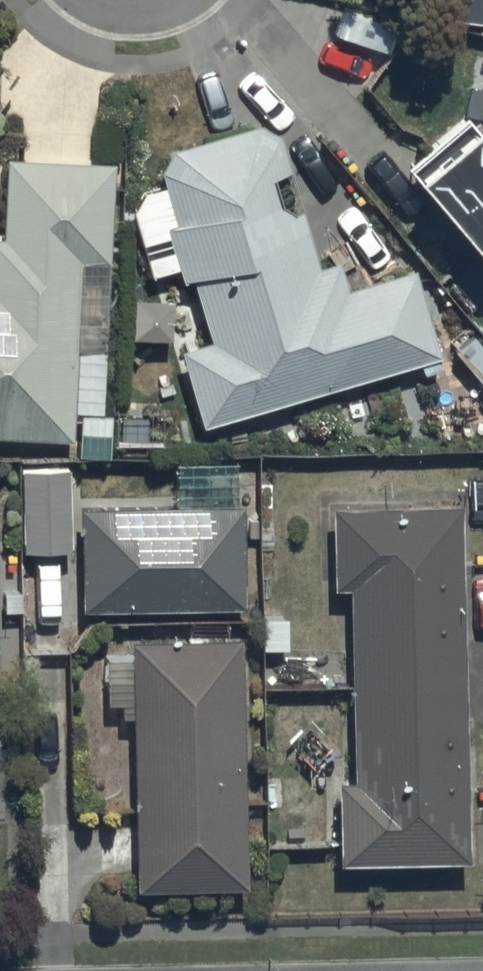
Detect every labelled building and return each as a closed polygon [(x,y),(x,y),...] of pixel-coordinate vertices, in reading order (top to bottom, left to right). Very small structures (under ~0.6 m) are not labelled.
[(436,15),(482,21),(482,0),(438,0),(436,15)] [(479,252),(482,248),(482,130),(466,111),(404,166),(479,252)] [(208,336),(162,351),(178,402),(191,398),(200,425),(435,353),(410,272),(348,291),(339,263),(316,270),(276,142),(254,125),(172,144),(160,172),(164,186),(138,192),(127,213),(149,278),(174,270),(179,286),(190,282),(208,336)] [(70,439),(69,455),(105,457),(108,411),(100,410),(115,163),(6,156),(0,241),(0,435),(70,439)] [(69,468),(19,468),(19,550),(69,550),(69,468)] [(459,505),(327,507),(328,586),(348,585),(351,780),(335,780),(336,862),(464,860),(459,505)] [(239,506),(79,507),(79,607),(239,606),(239,506)] [(236,639),(130,641),(130,662),(103,663),(103,704),(132,704),(135,886),(240,884),(236,639)]
